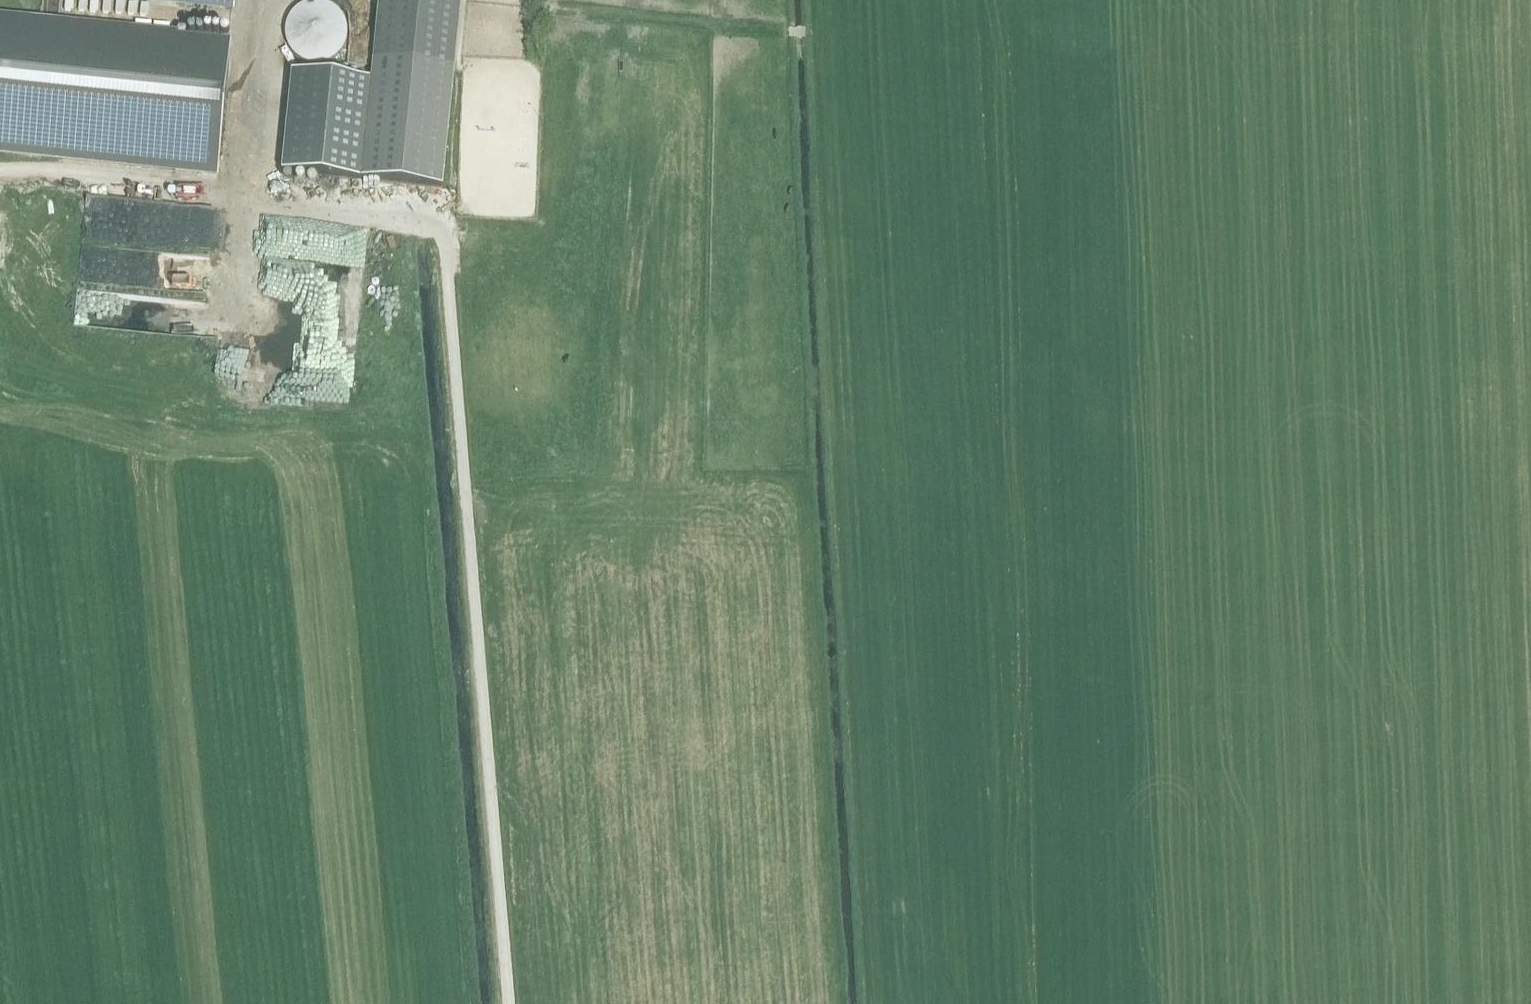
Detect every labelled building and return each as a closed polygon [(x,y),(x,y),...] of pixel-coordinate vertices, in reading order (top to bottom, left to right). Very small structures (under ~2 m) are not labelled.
[(327,0),(318,0),(283,19),(306,62),(348,39),(327,0)] [(459,0),(378,0),(371,80),(361,180),(441,188),(459,0)] [(217,173),(231,42),(0,18),(0,151),(217,173)] [(85,198),(86,238),(130,237),(129,196),(85,198)]
